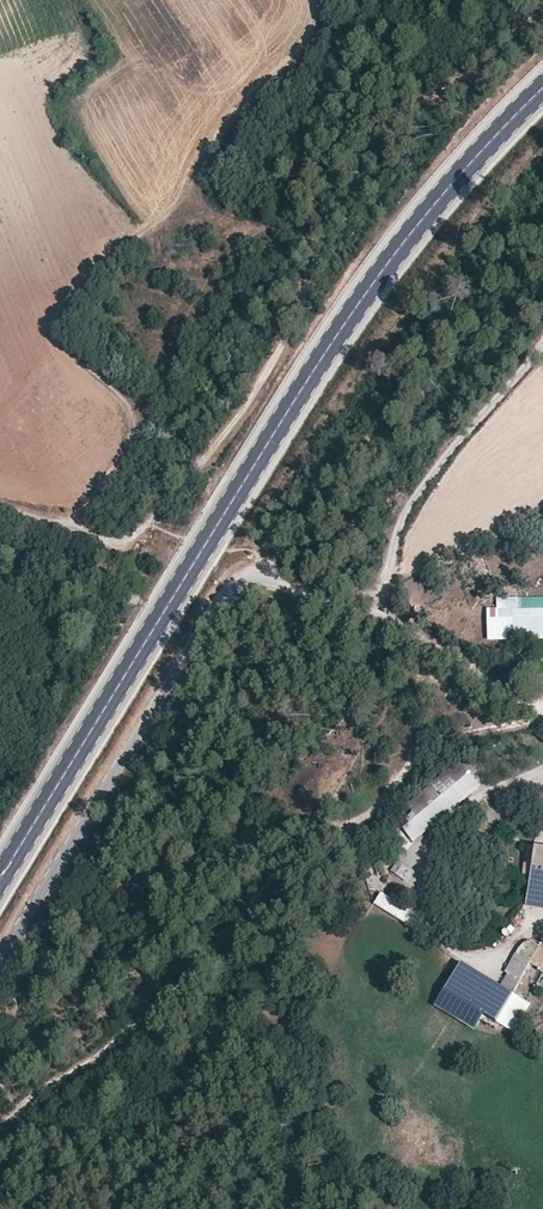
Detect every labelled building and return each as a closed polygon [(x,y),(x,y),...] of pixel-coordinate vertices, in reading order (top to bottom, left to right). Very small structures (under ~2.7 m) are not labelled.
[(496,598),(497,611),(488,611),(490,640),(542,640),(542,598),(496,598)] [(411,840),(480,783),(481,775),(478,765),(467,760),(460,760),(407,805),(413,811),(405,818),(409,823),(403,828),(411,840)] [(393,841),(405,852),(413,843),(401,832),(393,841)] [(527,846),(522,874),(530,875),(529,884),(542,886),(542,848),(527,846)] [(396,874),(402,865),(397,861),(391,870),(396,874)] [(413,873),(402,865),(396,874),(406,882),(413,873)] [(529,884),(525,906),(542,909),(542,886),(529,884)] [(415,914),(381,893),(374,904),(408,925),(415,914)] [(532,967),(542,949),(536,946),(524,953),(502,989),(515,997),(532,967)] [(542,949),(532,967),(542,973),(542,947),(542,949)] [(512,1032),(528,1005),(515,997),(502,989),(463,965),(446,993),(512,1032)]
